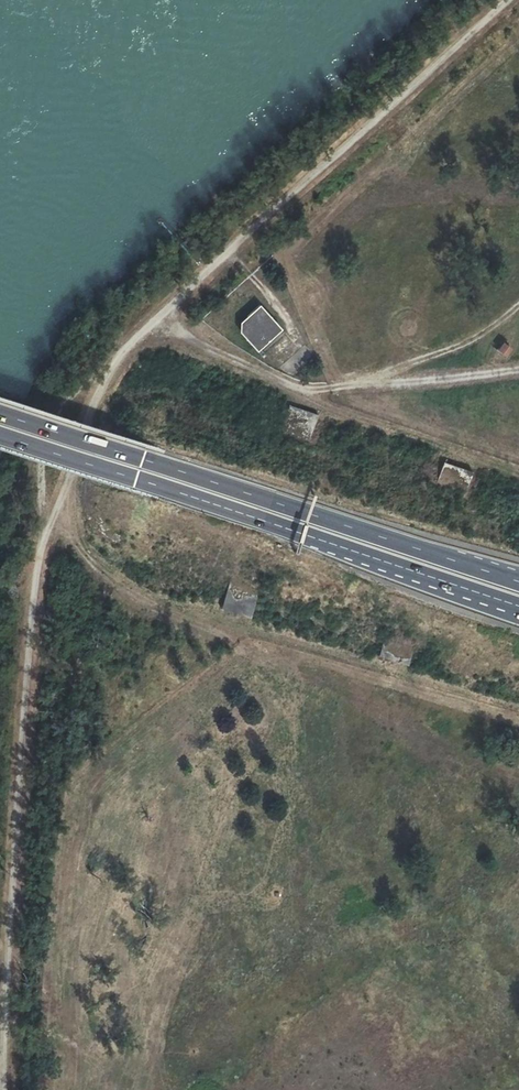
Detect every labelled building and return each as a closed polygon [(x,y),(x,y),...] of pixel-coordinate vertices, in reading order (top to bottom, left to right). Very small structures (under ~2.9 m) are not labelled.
[(254,350),(279,328),(258,303),(245,314),(246,315),(240,321),(239,330),(245,337),(244,337),(254,350)] [(502,342),(495,351),(504,358),(510,349),(502,342)]
